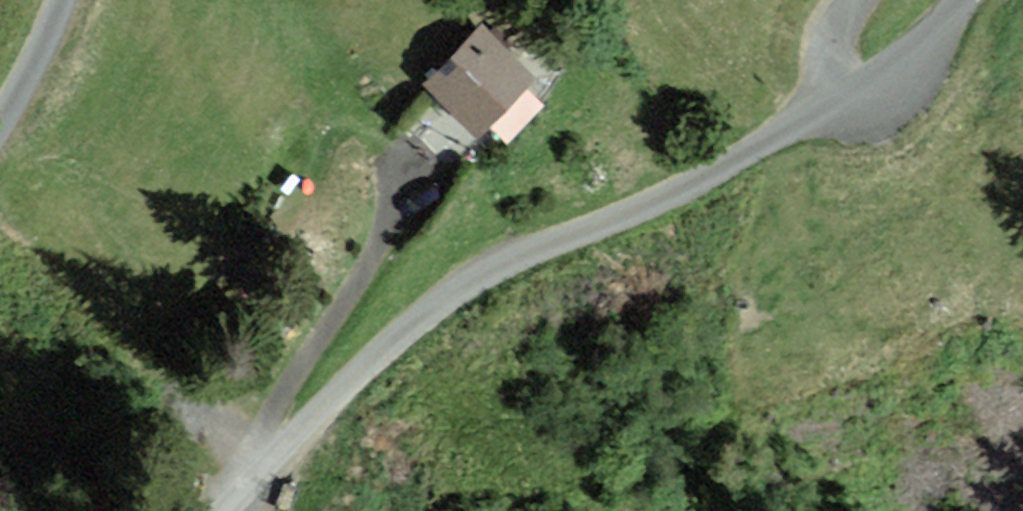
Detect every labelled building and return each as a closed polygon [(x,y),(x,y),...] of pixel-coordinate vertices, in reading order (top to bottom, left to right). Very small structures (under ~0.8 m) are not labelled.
[(534,77),(482,27),(429,82),(481,132),(534,77)]
